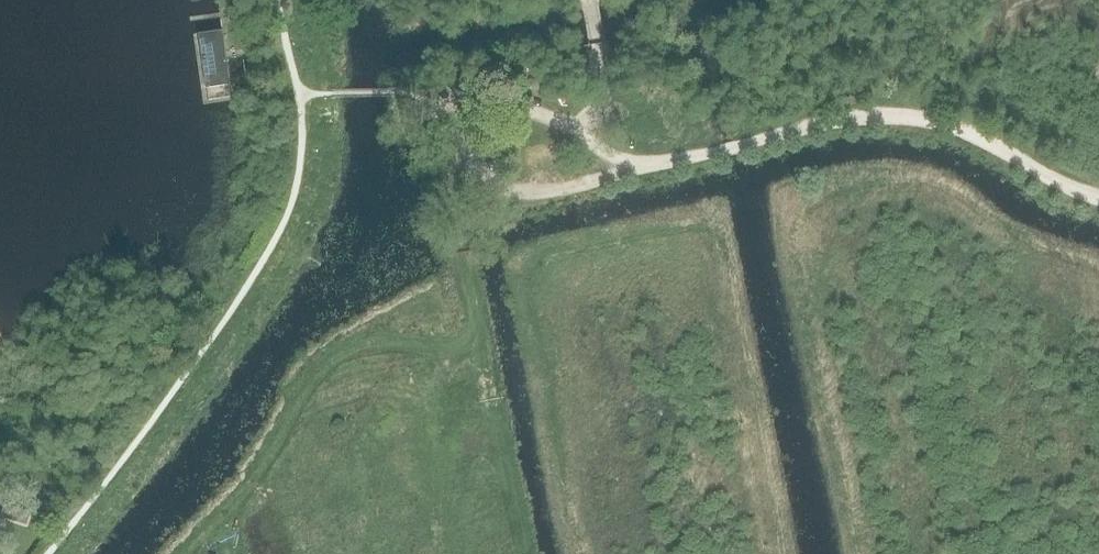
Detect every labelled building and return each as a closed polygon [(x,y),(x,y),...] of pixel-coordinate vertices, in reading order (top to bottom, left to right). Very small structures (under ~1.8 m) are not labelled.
[(218,40),(200,43),(208,92),(226,89),(218,40)] [(17,503),(12,520),(28,525),(33,508),(17,503)]
